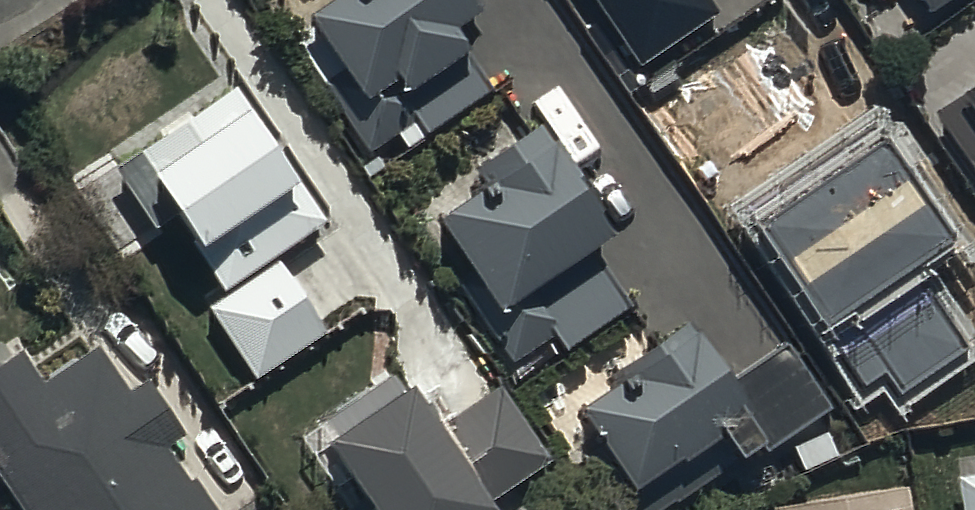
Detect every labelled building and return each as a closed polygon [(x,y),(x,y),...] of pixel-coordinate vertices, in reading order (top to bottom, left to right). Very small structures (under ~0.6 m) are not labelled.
[(302,29),(335,78),(320,89),(368,159),(416,127),(427,143),(491,100),(453,44),(476,28),(468,16),(479,9),(473,0),(344,0),(302,29)] [(643,66),(721,14),(712,0),(598,0),(643,66)] [(931,17),(957,0),(920,0),(931,17)] [(238,85),(137,152),(229,289),(207,304),(257,377),(325,331),(277,259),(331,223),(238,85)] [(954,105),(973,135),(953,147),(974,181),(974,91),(954,105)] [(478,206),(432,237),(470,293),(461,299),(509,371),(554,341),(563,355),(630,310),(599,264),(611,257),(547,162),(555,156),(538,132),(470,178),(478,190),(470,195),(478,206)] [(890,136),(757,226),(866,386),(885,373),(900,396),(974,345),(974,338),(925,263),(960,239),(890,136)] [(583,410),(653,509),(665,509),(763,442),(770,452),(835,407),(789,342),(733,381),(692,322),(614,377),(620,385),(583,410)] [(0,372),(0,489),(14,509),(206,509),(192,488),(189,490),(167,457),(182,448),(144,390),(125,403),(94,356),(38,393),(17,361),(0,372)] [(328,444),(373,509),(495,509),(489,502),(552,460),(502,385),(443,425),(416,385),(328,444)] [(963,485),(966,509),(974,509),(974,483),(963,485)] [(907,495),(809,509),(909,509),(907,495)]
